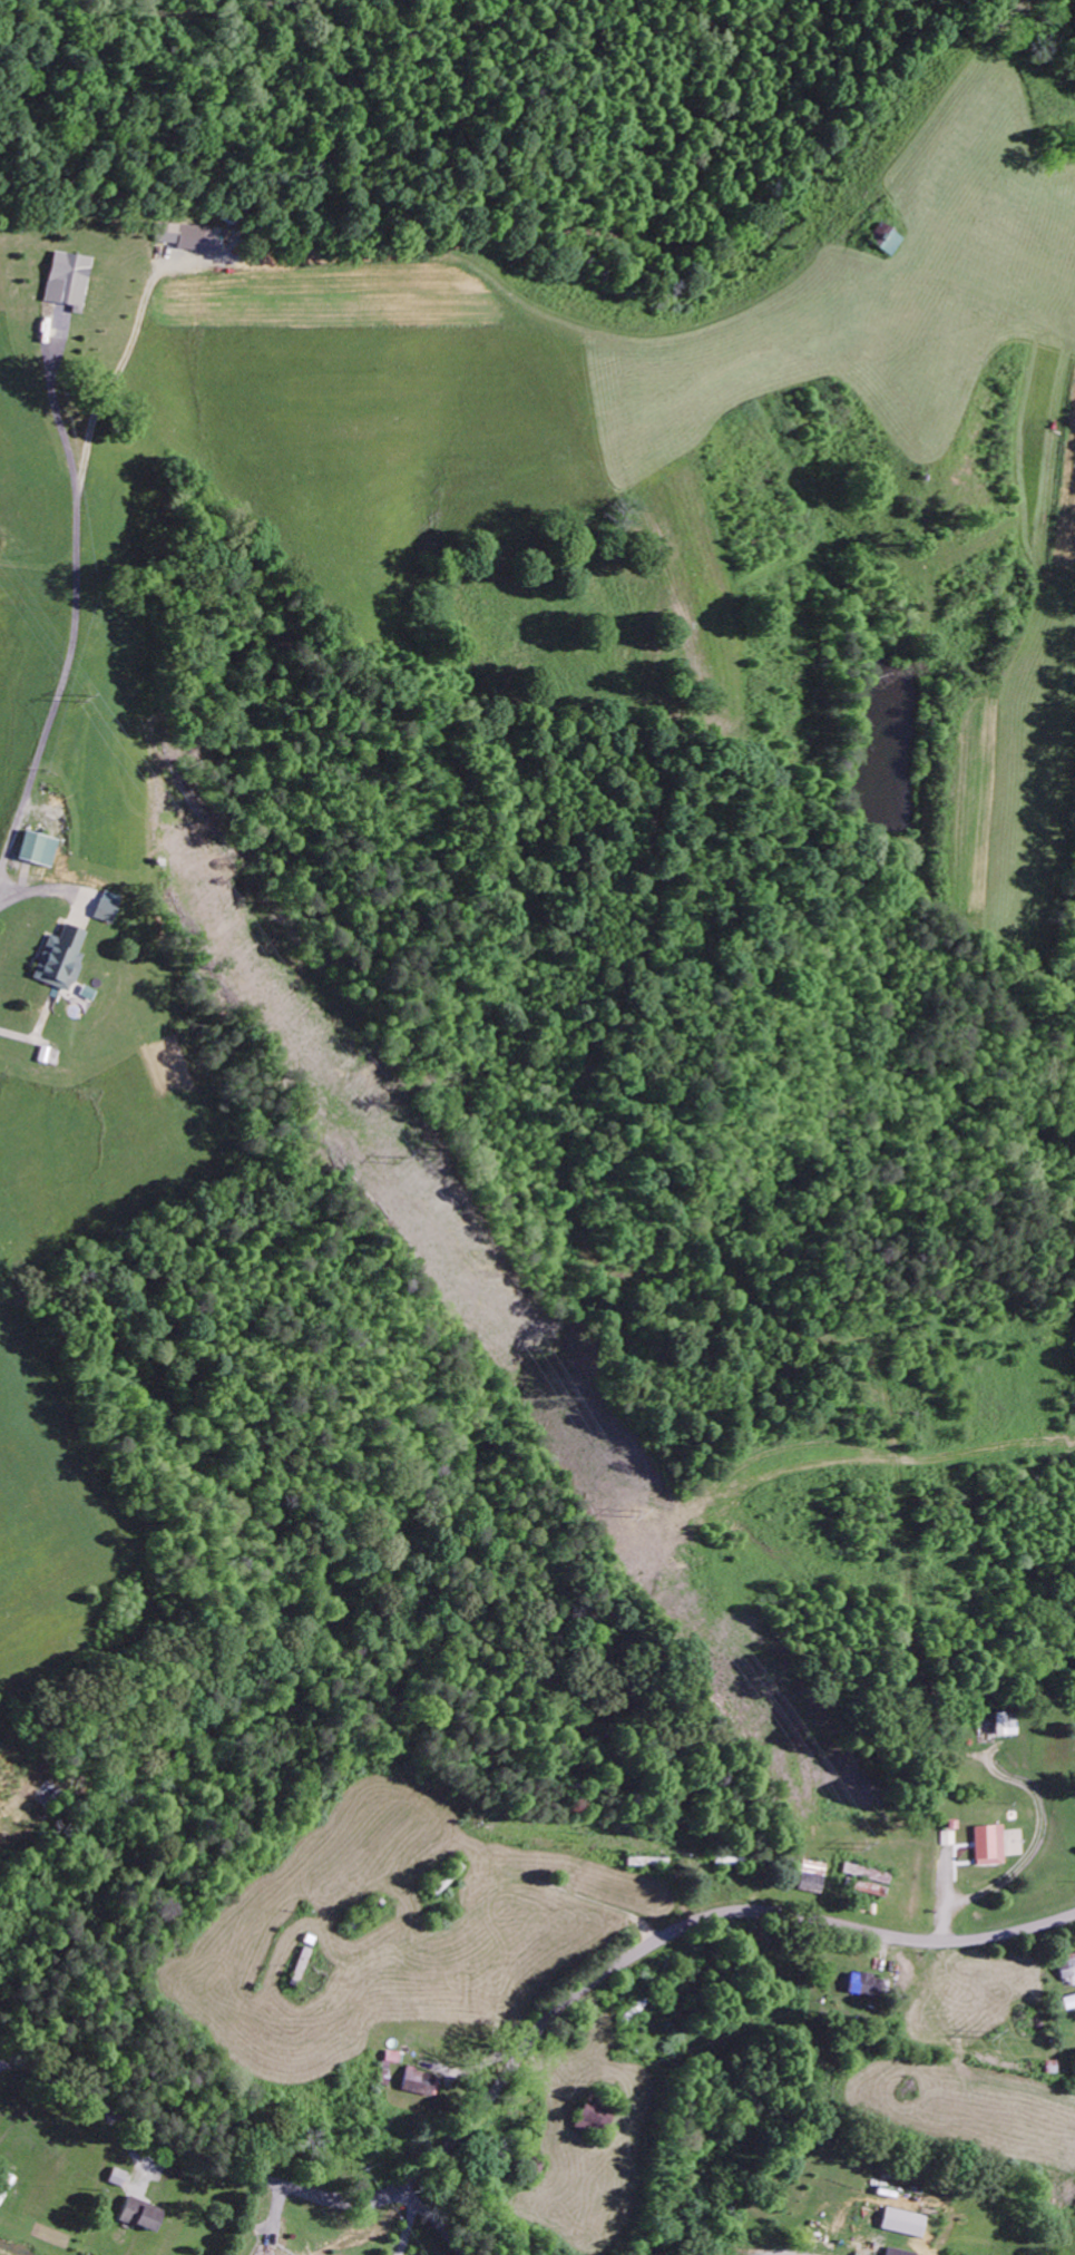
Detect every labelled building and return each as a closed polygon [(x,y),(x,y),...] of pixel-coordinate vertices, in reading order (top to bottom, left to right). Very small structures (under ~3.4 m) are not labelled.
[(903,240),(877,225),(866,244),(892,259),(903,240)] [(154,246),(174,247),(174,253),(218,255),(219,231),(155,228),(154,246)] [(45,305),(73,309),(72,316),(82,317),(89,260),(51,255),(45,305)] [(59,842),(26,833),(18,861),(52,870),(59,842)] [(94,920),(111,926),(121,899),(103,893),(94,920)] [(70,995),(85,958),(78,955),(87,935),(66,926),(60,941),(50,937),(33,980),(70,995)] [(994,1716),(995,1739),(1018,1738),(1018,1723),(1007,1723),(1007,1715),(994,1716)] [(973,1869),(1002,1868),(1001,1828),(972,1829),(973,1869)] [(939,1834),(939,1848),(951,1848),(951,1834),(939,1834)] [(810,1867),(809,1870),(803,1869),(798,1893),(820,1897),(825,1869),(810,1867)] [(865,1885),(877,1888),(874,1897),(883,1899),(885,1892),(877,1890),(881,1876),(857,1869),(852,1887),(864,1890),(865,1885)] [(1067,1958),(1068,1963),(1057,1966),(1061,1982),(1069,1980),(1072,1989),(1074,1988),(1074,1956),(1067,1958)] [(883,1981),(851,1974),(846,1995),(878,2002),(883,1981)] [(1061,2001),(1064,2014),(1074,2011),(1074,1997),(1061,2001)] [(439,2073),(404,2067),(400,2089),(435,2095),(439,2073)] [(155,2231),(163,2208),(127,2195),(119,2218),(155,2231)] [(920,2242),(926,2220),(886,2209),(881,2231),(920,2242)]
